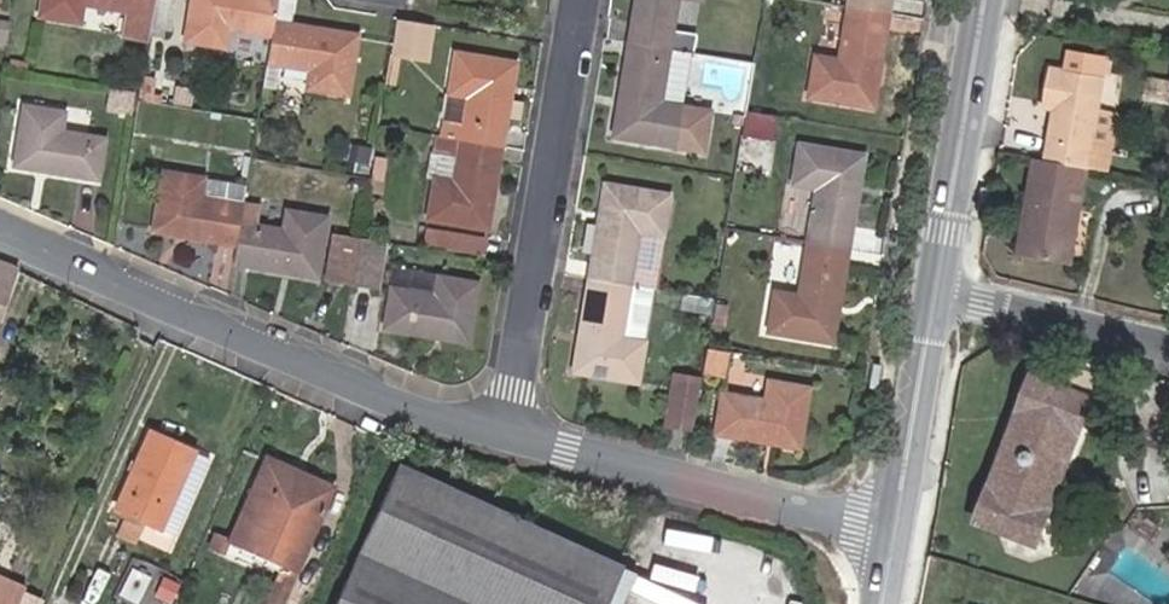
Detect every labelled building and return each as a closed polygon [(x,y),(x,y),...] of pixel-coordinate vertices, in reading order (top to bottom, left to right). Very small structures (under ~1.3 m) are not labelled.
[(39,16),(78,23),(81,5),(124,12),(120,37),(146,41),(148,29),(152,6),(153,0),(41,0),(39,16)] [(152,6),(171,9),(172,0),(153,0),(152,6)] [(275,0),(192,0),(185,41),(223,46),(226,30),(269,38),(269,37),(272,22),(275,0)] [(272,22),(287,24),(290,0),(275,0),(272,22)] [(706,38),(670,31),(676,0),(634,0),(627,42),(690,54),(703,56),(706,38)] [(885,13),(887,0),(845,0),(844,7),(885,13)] [(167,32),(171,9),(152,6),(148,29),(167,32)] [(870,106),(885,13),(844,7),(835,60),(814,56),(807,96),(870,106)] [(431,25),(394,18),(388,56),(425,63),(431,25)] [(344,93),(353,35),(287,24),(272,22),(269,37),(269,38),(265,64),(307,71),(305,88),(344,93)] [(703,56),(713,57),(716,39),(706,38),(703,56)] [(690,54),(627,42),(611,137),(699,153),(706,115),(681,110),(690,54)] [(457,141),(498,148),(512,63),(453,52),(439,137),(457,141)] [(1054,112),(1045,159),(1087,167),(1096,123),(1104,79),(1051,68),(1045,98),(1056,100),(1054,112)] [(1149,77),(1145,98),(1168,102),(1168,81),(1149,77)] [(188,104),(190,91),(177,89),(175,101),(188,104)] [(1054,112),(1056,100),(1045,98),(1043,110),(1054,112)] [(62,114),(23,107),(14,167),(96,179),(102,139),(59,133),(62,114)] [(1087,167),(1108,170),(1116,127),(1096,123),(1087,167)] [(436,154),(454,157),(457,141),(439,138),(429,136),(426,152),(436,154)] [(484,231),(498,148),(457,141),(454,157),(436,154),(434,167),(452,170),(450,183),(432,181),(426,220),(484,231)] [(368,177),(372,150),(349,146),(346,162),(356,164),(354,175),(368,177)] [(813,190),(804,243),(846,250),(862,158),(799,148),(792,187),(813,190)] [(1045,159),(1035,158),(1017,255),(1061,263),(1070,213),(1080,214),(1087,167),(1045,159)] [(450,183),(452,170),(434,167),(432,181),(450,183)] [(152,230),(236,244),(239,224),(242,205),(245,186),(161,173),(152,230)] [(346,192),(365,195),(368,177),(354,175),(349,174),(346,192)] [(368,177),(365,195),(377,197),(380,180),(368,177)] [(602,184),(586,277),(627,284),(636,231),(660,235),(666,195),(602,184)] [(1167,186),(1161,218),(1168,220),(1168,187),(1167,186)] [(239,224),(257,227),(260,207),(242,204),(239,224)] [(236,244),(233,262),(316,276),(325,218),(283,212),(281,230),(257,227),(239,224),(236,244)] [(1070,213),(1061,263),(1070,264),(1080,214),(1070,213)] [(330,235),(358,239),(359,231),(331,227),(330,235)] [(482,241),(421,231),(419,247),(480,257),(482,241)] [(357,240),(358,239),(330,235),(323,278),(350,283),(357,240)] [(380,243),(357,240),(350,283),(373,287),(380,243)] [(846,250),(804,243),(795,295),(774,292),(768,331),(830,341),(846,250)] [(0,264),(0,301),(13,269),(0,264)] [(407,293),(409,275),(393,272),(391,290),(407,293)] [(474,285),(409,275),(407,293),(391,290),(384,330),(465,343),(474,285)] [(627,284),(586,277),(571,369),(635,380),(642,342),(636,341),(643,307),(624,303),(627,284)] [(722,375),(726,352),(703,348),(700,372),(722,375)] [(1038,548),(1097,397),(1031,372),(971,524),(1038,548)] [(664,427),(692,431),(699,376),(672,373),(664,427)] [(795,447),(805,388),(764,381),(761,400),(721,393),(714,434),(795,447)] [(182,476),(192,453),(147,432),(136,458),(130,455),(125,467),(130,470),(113,510),(124,515),(116,531),(135,539),(143,523),(158,530),(167,509),(181,516),(196,482),(182,476)] [(206,459),(192,453),(182,476),(196,482),(206,459)] [(330,486),(264,458),(228,540),(212,533),(206,548),(248,567),(251,561),(255,552),(293,568),(330,486)] [(615,568),(396,465),(333,603),(599,603),(615,568)] [(181,516),(167,509),(158,530),(172,536),(181,516)] [(251,561),(279,573),(266,603),(277,603),(293,568),(255,552),(251,561)] [(599,603),(622,603),(634,577),(615,568),(599,603)] [(22,589),(0,578),(0,603),(16,603),(22,589)] [(71,601),(59,596),(56,603),(69,603),(71,601)]
